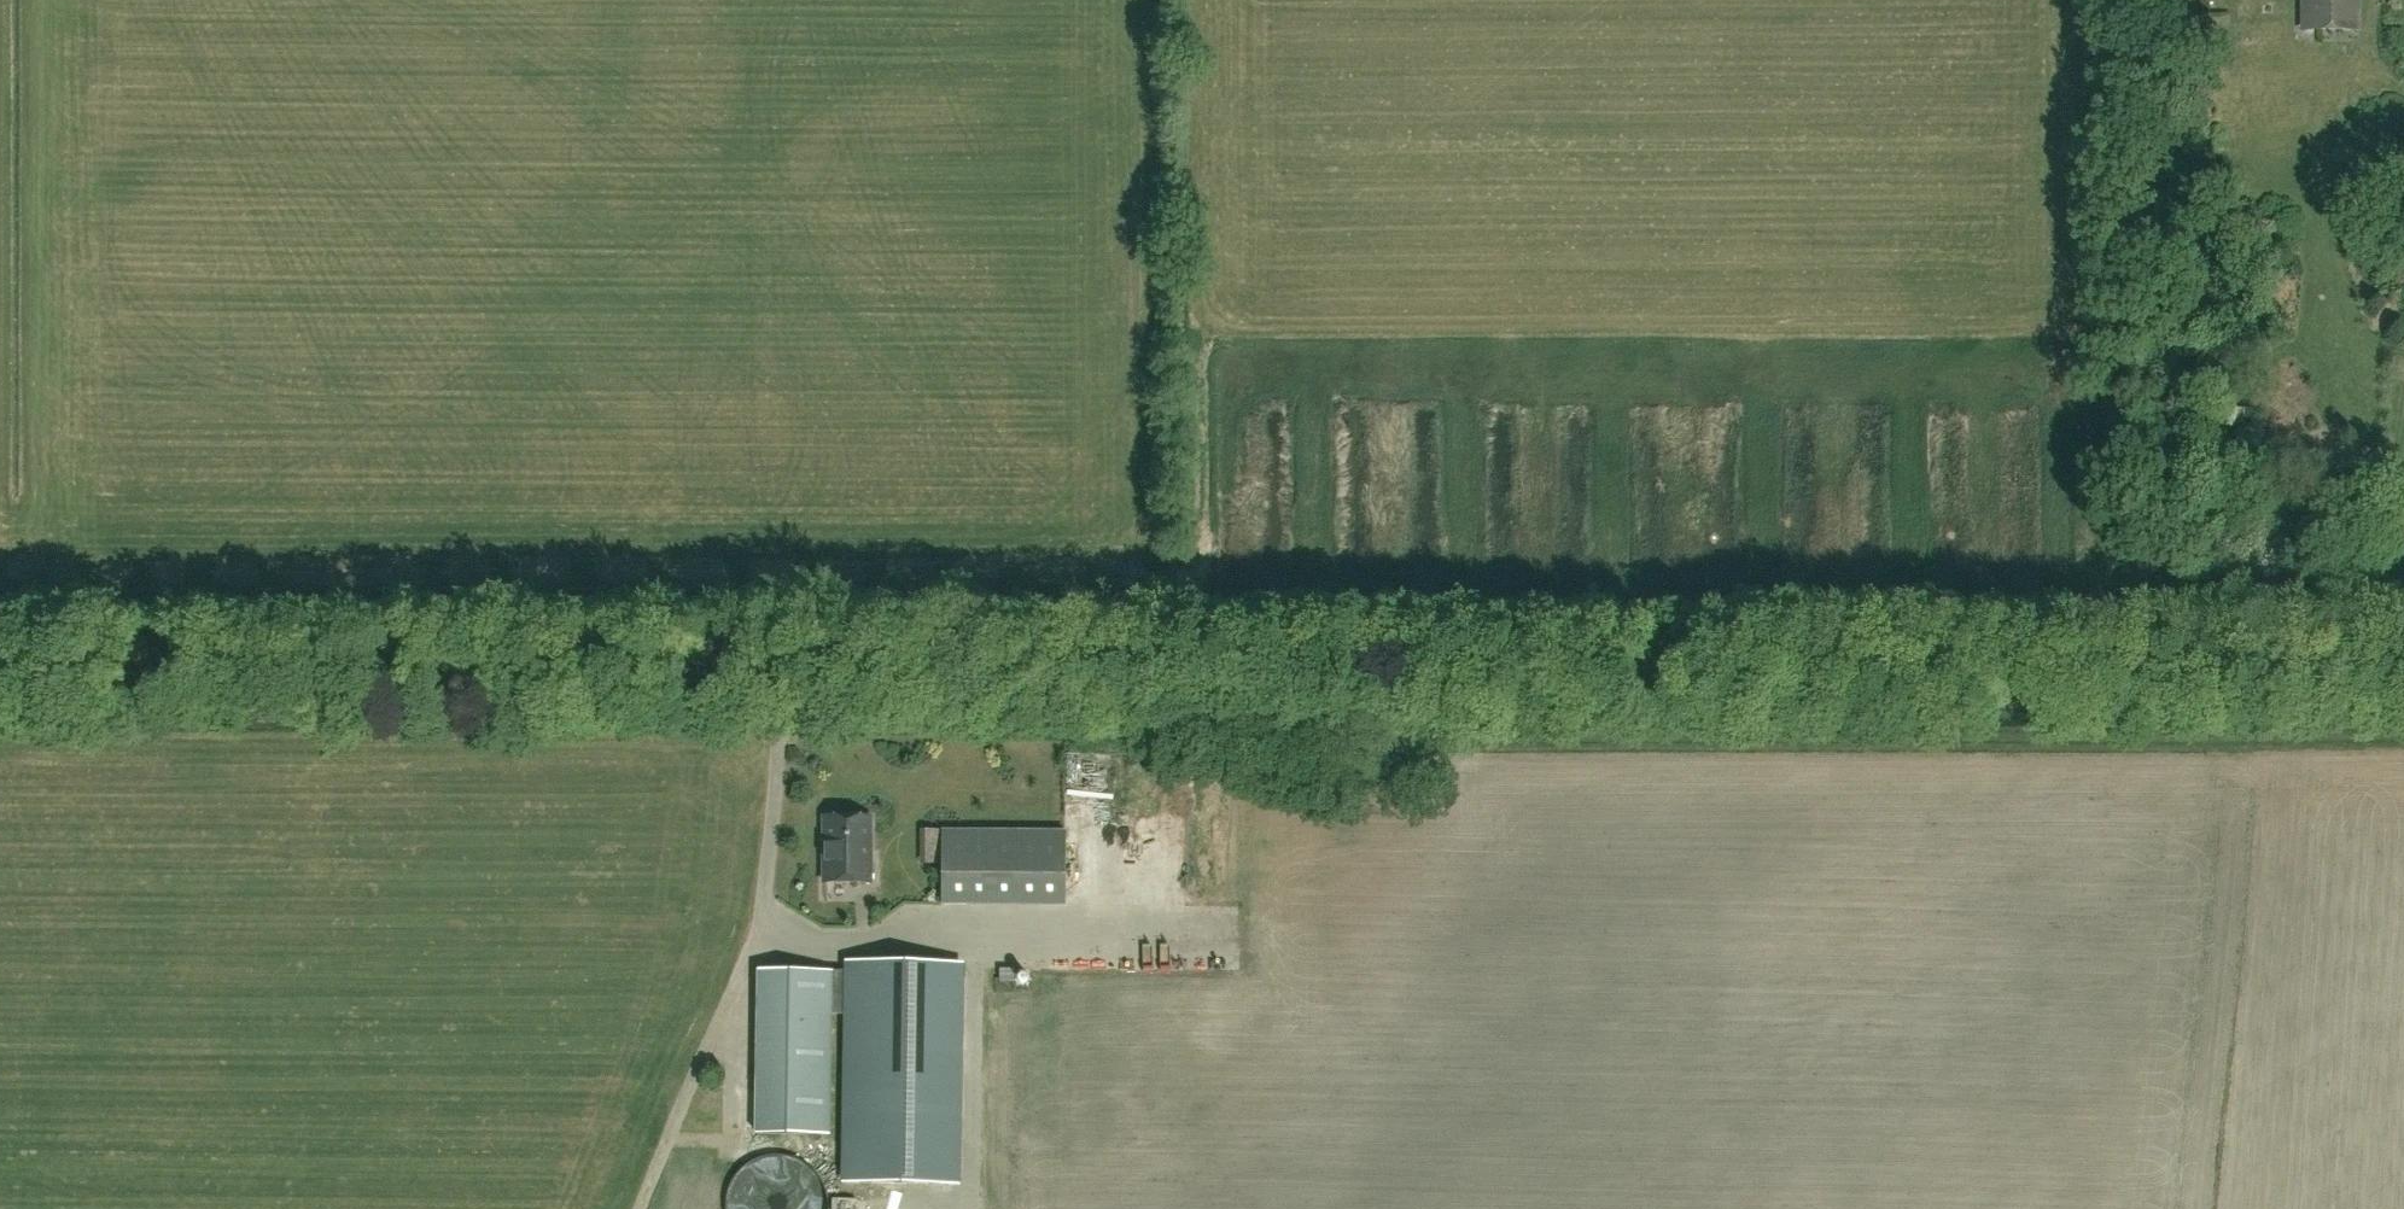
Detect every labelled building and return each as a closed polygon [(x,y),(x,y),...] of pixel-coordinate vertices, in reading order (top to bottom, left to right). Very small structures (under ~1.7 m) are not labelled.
[(2305,30),(2356,29),(2355,0),(2305,0),(2305,30)] [(871,883),(871,818),(824,818),(824,882),(871,883)] [(1064,905),(1065,832),(943,831),(942,903),(1064,905)] [(759,969),(756,1133),(829,1134),(831,1015),(848,1015),(845,1181),(956,1183),(960,964),(848,961),(848,971),(759,969)] [(804,1163),(793,1157),(784,1155),(778,1154),(770,1155),(762,1156),(753,1160),(741,1169),(731,1183),(726,1194),(725,1206),(725,1208),(828,1208),(828,1201),(825,1188),(819,1177),(812,1169),(804,1163)]
